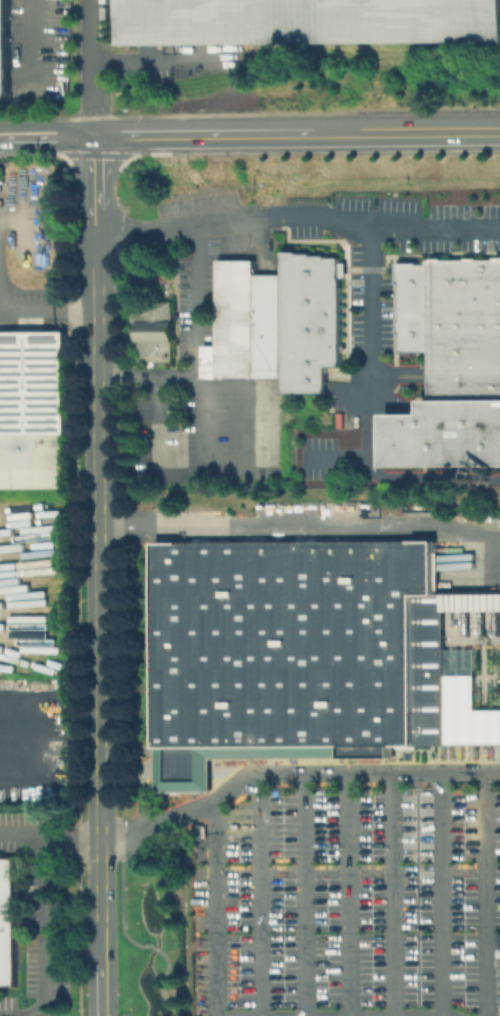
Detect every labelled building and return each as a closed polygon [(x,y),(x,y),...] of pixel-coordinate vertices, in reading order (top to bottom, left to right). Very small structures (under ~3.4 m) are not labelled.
[(14,96),(0,96),(0,0),(13,0),(14,96)] [(122,45),(122,0),(499,0),(499,42),(122,45)] [(346,276),(340,276),(340,367),(326,367),(326,393),(284,393),(283,251),(298,251),(298,253),(312,253),(312,255),(326,255),(326,257),(340,257),(340,262),(346,262),(346,276)] [(495,257),(499,257),(499,399),(428,400),(427,351),(427,319),(432,318),(432,259),(432,257),(442,258),(442,259),(465,259),(465,257),(477,257),(477,259),(495,259),(495,257)] [(255,274),(281,274),(281,377),(268,377),(220,377),(220,378),(202,378),(202,345),(217,345),(217,340),(217,259),(255,259),(255,274)] [(427,351),(399,351),(399,333),(397,333),(397,320),(399,320),(399,283),(397,283),(397,261),(419,261),(419,263),(427,263),(427,259),(432,259),(432,318),(427,319),(427,351)] [(137,323),(134,322),(131,319),(131,314),(134,311),(137,311),(137,298),(171,298),(171,319),(174,319),(174,339),(172,339),(172,360),(137,360),(137,347),(132,347),(132,342),(137,342),(137,323)] [(64,488),(0,488),(0,331),(66,331),(66,433),(64,433),(64,488)] [(428,400),(499,399),(499,465),(384,465),(384,414),(421,414),(421,400),(428,400)] [(446,591),(499,591),(499,609),(447,609),(447,674),(476,674),(476,708),(499,708),(499,743),(398,745),(398,755),(213,757),(213,777),(213,791),(160,791),(159,777),(158,541),(438,542),(438,591),(446,591)] [(15,984),(0,984),(0,857),(14,857),(15,984)]
